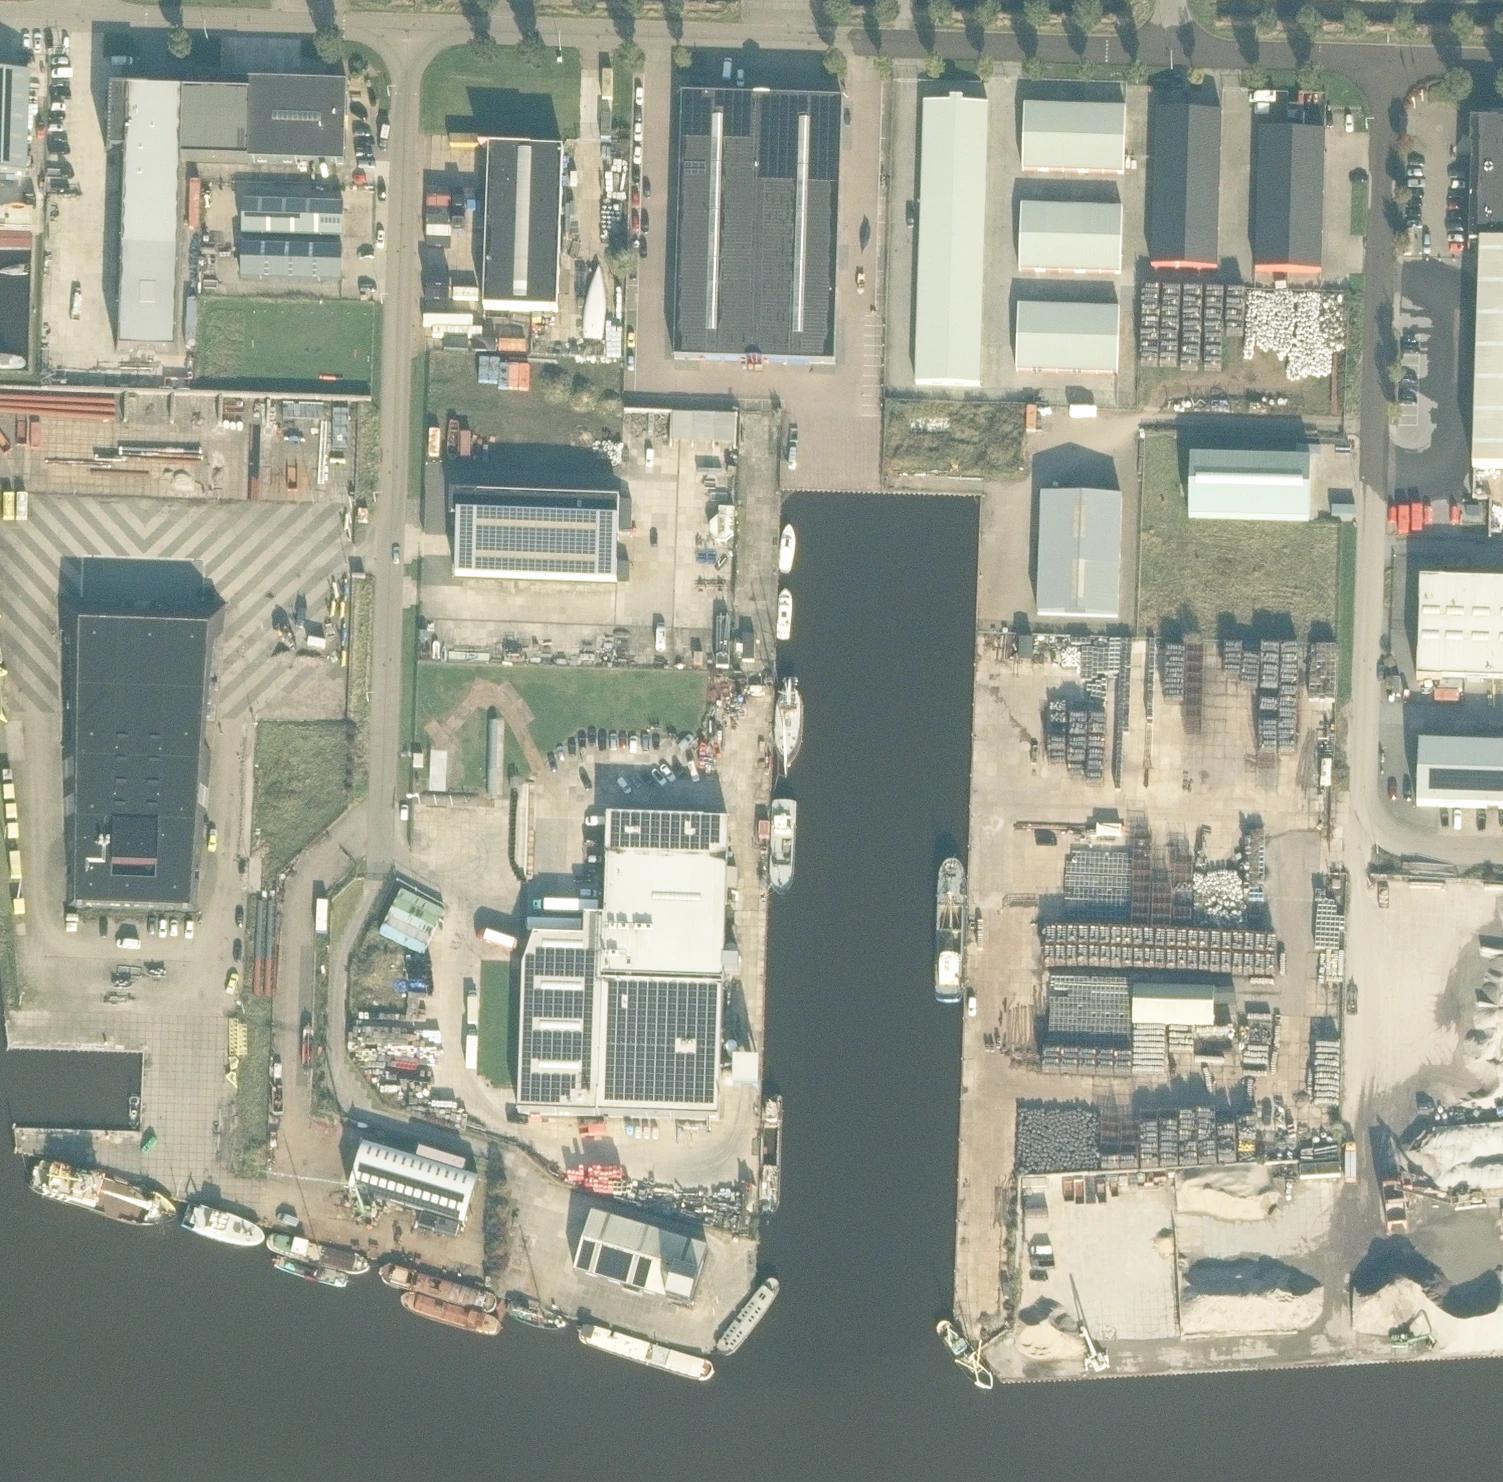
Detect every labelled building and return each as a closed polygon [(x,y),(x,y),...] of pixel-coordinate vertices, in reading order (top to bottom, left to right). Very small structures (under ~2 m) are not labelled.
[(199,88),(210,88),(211,73),(200,73),(199,88)] [(0,76),(0,176),(25,177),(28,76),(0,76)] [(108,91),(106,152),(122,152),(118,295),(117,295),(116,351),(178,353),(183,162),(249,164),(251,83),(228,82),(227,95),(108,91)] [(251,83),(249,164),(346,167),(348,86),(251,83)] [(843,101),(683,96),(675,361),(835,366),(843,101)] [(951,105),(925,104),(916,386),(981,388),(989,106),(963,105),(963,100),(951,100),(951,105)] [(1023,171),(1044,172),(1124,174),(1126,110),(1025,107),(1023,171)] [(1298,122),(1298,107),(1287,107),(1287,122),(1298,122)] [(1223,113),(1159,111),(1154,268),(1218,270),(1223,113)] [(1472,125),(1469,254),(1470,254),(1470,247),(1481,247),(1474,470),(1502,471),(1502,126),(1472,125)] [(1327,132),(1262,130),(1258,271),(1322,273),(1327,132)] [(490,151),(484,311),(558,314),(564,152),(532,151),(483,149),(483,150),(490,151)] [(243,236),(343,240),(344,207),(244,204),(243,236)] [(1123,210),(1103,210),(1022,207),(1020,272),(1121,275),(1123,210)] [(27,235),(0,235),(0,251),(27,251),(27,235)] [(344,250),(243,247),(242,279),(343,282),(344,250)] [(1019,308),(1018,340),(1017,372),(1118,375),(1120,311),(1019,308)] [(1310,522),(1312,462),(1191,459),(1189,519),(1310,522)] [(454,517),(458,517),(456,578),(618,584),(621,502),(455,496),(454,517)] [(1042,496),(1040,556),(1038,616),(1118,619),(1122,499),(1042,496)] [(1469,584),(1445,583),(1420,582),(1420,607),(1418,656),(1417,682),(1442,683),(1442,682),(1502,684),(1502,585),(1469,584)] [(226,604),(58,598),(66,908),(197,913),(226,604)] [(1417,807),(1502,810),(1502,748),(1419,745),(1417,807)] [(2,774),(3,782),(11,782),(11,773),(2,774)] [(729,823),(609,819),(606,920),(586,919),(585,939),(535,937),(524,970),(519,1115),(720,1121),(724,988),(603,984),(604,980),(724,984),(727,889),(738,890),(738,871),(728,871),(729,823)] [(760,825),(760,841),(771,841),(771,825),(760,825)] [(1341,882),(1333,882),(1332,890),(1341,890),(1341,882)] [(1213,1030),(1214,991),(1134,988),(1133,1028),(1213,1030)] [(1239,1004),(1240,991),(1220,990),(1219,1003),(1239,1004)] [(480,1180),(366,1144),(351,1192),(465,1228),(480,1180)] [(690,1308),(708,1251),(592,1216),(574,1273),(690,1308)]
